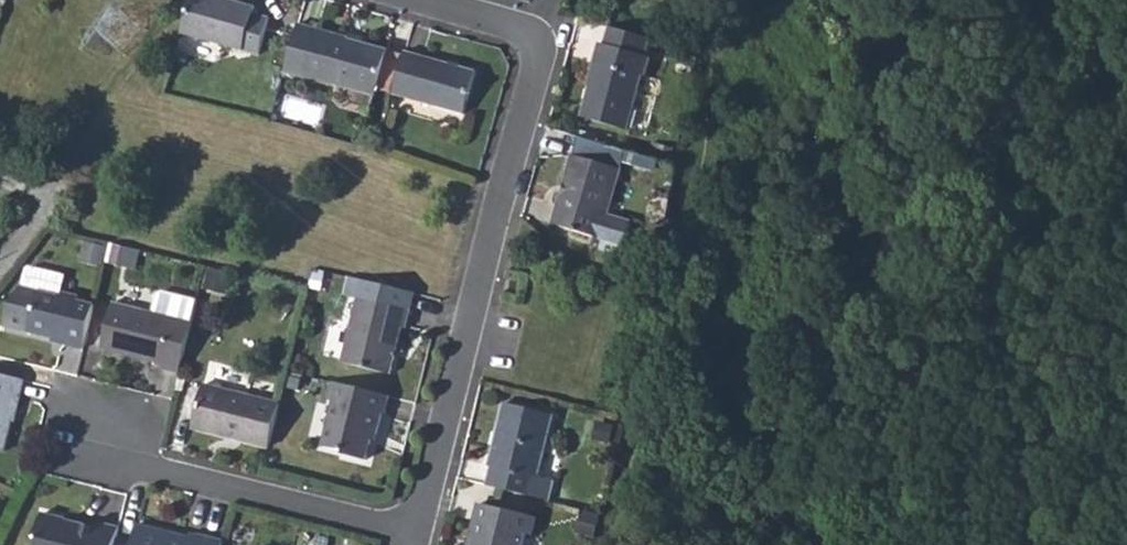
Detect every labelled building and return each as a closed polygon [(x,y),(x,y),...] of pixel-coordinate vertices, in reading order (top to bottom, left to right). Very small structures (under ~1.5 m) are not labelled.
[(180,36),(256,57),(266,20),(250,15),(252,10),(219,0),(190,0),(180,36)] [(607,26),(602,44),(646,56),(651,39),(607,26)] [(297,27),(284,72),(336,87),(348,41),(297,27)] [(348,41),(336,87),(374,97),(386,52),(348,41)] [(595,60),(580,114),(626,128),(641,74),(645,74),(649,57),(646,56),(602,44),(598,42),(593,59),(595,60)] [(403,53),(391,96),(461,115),(473,72),(403,53)] [(572,154),(552,221),(604,236),(611,215),(605,213),(619,167),(572,154)] [(414,296),(348,279),(343,297),(357,300),(341,365),(390,377),(401,330),(405,331),(414,296)] [(63,348),(81,353),(92,308),(76,304),(78,299),(61,294),(55,298),(18,290),(7,308),(1,330),(63,345),(63,348)] [(159,371),(177,377),(190,326),(195,304),(161,296),(156,299),(152,316),(111,306),(100,351),(160,367),(159,371)] [(0,377),(0,443),(11,400),(14,400),(19,382),(0,377)] [(386,397),(329,383),(325,401),(332,403),(320,448),(343,454),(342,457),(362,462),(369,434),(374,435),(379,415),(382,415),(386,397)] [(236,441),(267,448),(277,406),(200,387),(189,430),(228,438),(228,436),(236,438),(236,441)] [(488,469),(484,487),(547,502),(552,482),(536,478),(551,418),(501,405),(494,436),(499,437),(497,447),(491,446),(486,468),(488,469)] [(494,436),(491,446),(497,447),(499,437),(494,436)] [(469,540),(472,542),(472,544),(523,544),(525,537),(530,538),(535,521),(477,507),(469,540)] [(97,529),(78,525),(77,528),(66,525),(63,521),(40,515),(34,538),(39,544),(114,544),(115,538),(97,533),(97,529)] [(120,520),(118,528),(115,538),(114,544),(130,544),(135,524),(120,520)] [(98,524),(97,529),(97,533),(115,538),(118,528),(98,524)] [(222,542),(197,535),(196,539),(135,524),(130,544),(221,544),(222,542)]
